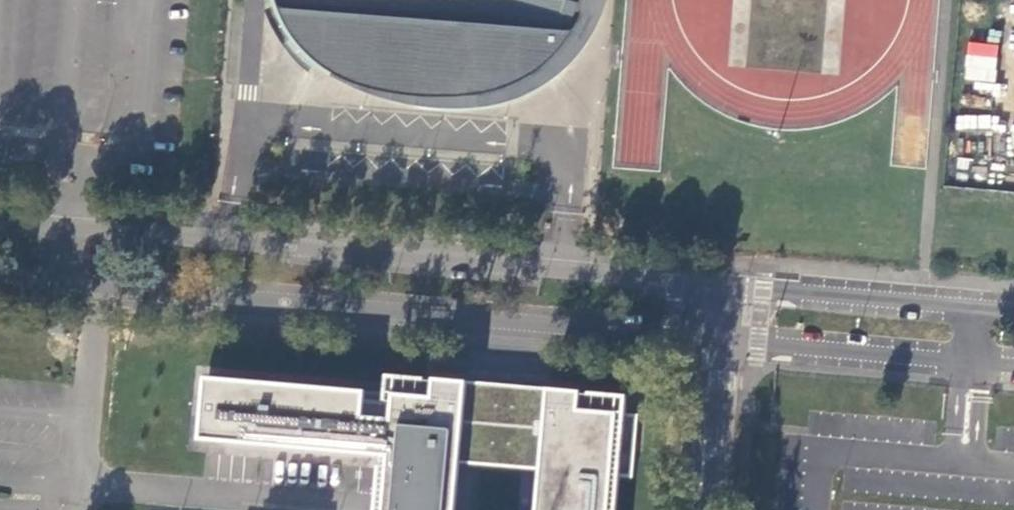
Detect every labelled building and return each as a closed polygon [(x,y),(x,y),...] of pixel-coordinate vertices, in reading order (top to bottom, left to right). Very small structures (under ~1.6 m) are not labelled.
[(272,2),(278,22),(289,39),(299,53),(314,66),(332,79),(351,86),(371,92),(388,95),(408,98),(435,102),(460,102),(482,99),(499,94),(517,88),(535,77),(551,64),(564,49),(575,32),(584,13),(588,0),(271,0),(272,2)] [(966,41),(965,80),(997,81),(998,42),(966,41)] [(474,221),(456,219),(455,230),(473,232),(474,221)] [(369,509),(616,509),(628,368),(504,358),(386,349),(386,367),(211,351),(204,435),(374,448),(369,509)]
